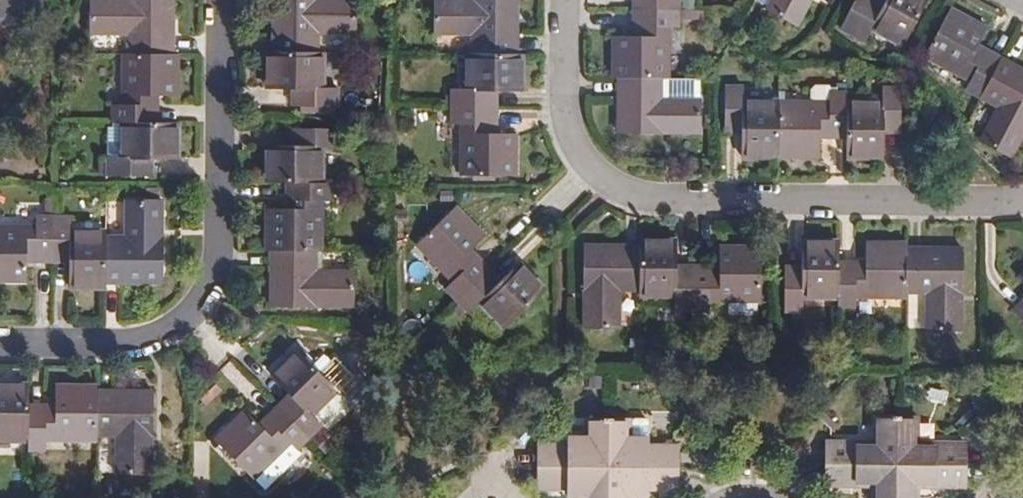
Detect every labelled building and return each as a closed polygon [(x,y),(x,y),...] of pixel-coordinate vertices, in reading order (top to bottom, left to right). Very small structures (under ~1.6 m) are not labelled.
[(18,0),(0,0),(0,18),(18,0)] [(40,0),(24,0),(32,8),(40,0)] [(177,51),(177,0),(95,0),(94,29),(132,30),(132,51),(177,51)] [(319,47),(320,27),(357,27),(356,0),(275,0),(274,46),(319,47)] [(516,49),(516,0),(471,0),(460,0),(431,0),(432,28),(469,29),(470,48),(516,49)] [(768,5),(801,23),(812,0),(771,0),(768,5)] [(883,4),(876,0),(857,0),(843,26),(868,40),(875,27),(906,42),(927,0),(885,0),(883,4)] [(982,95),(1004,54),(989,46),(986,53),(977,48),(981,41),(990,22),(953,3),(927,53),(970,78),(966,87),(982,95)] [(681,23),(682,5),(634,5),(634,22),(642,22),(642,31),(633,31),(613,31),(613,74),(621,74),(667,75),(670,75),(670,23),(681,23)] [(642,22),(634,22),(633,31),(642,31),(642,22)] [(986,53),(989,46),(981,41),(977,48),(986,53)] [(323,80),(322,47),(319,47),(274,46),(268,47),(267,82),(293,83),(301,83),(301,100),(338,100),(338,81),(323,80)] [(488,84),(496,84),(521,85),(520,49),(516,49),(470,48),(465,49),(465,85),(449,85),(449,103),(488,103),(488,84)] [(183,91),(182,51),(177,51),(132,51),(126,51),(126,101),(117,101),(116,120),(126,120),(161,120),(162,104),(154,103),(154,90),(162,91),(183,91)] [(1004,54),(982,95),(999,104),(982,136),(1015,154),(1022,139),(1022,65),(1004,54)] [(667,75),(621,74),(620,128),(665,129),(665,123),(676,123),(676,129),(703,129),(703,92),(667,91),(667,75)] [(780,149),(780,93),(745,93),(745,78),(726,78),(726,116),(744,116),(743,124),(743,148),(780,149)] [(847,131),(848,150),(885,151),(885,127),(885,118),(903,118),(904,80),(884,80),(883,94),(849,94),(847,131)] [(488,103),(497,103),(496,84),(488,84),(488,103)] [(830,94),(780,93),(780,149),(821,151),(822,130),(822,122),(833,122),(833,131),(847,131),(849,94),(848,85),(831,84),(830,94)] [(162,104),(162,91),(154,90),(154,103),(162,104)] [(497,119),(497,103),(488,103),(449,103),(449,120),(460,120),(460,171),(517,171),(516,129),(498,129),(488,129),(488,119),(497,119)] [(885,118),(885,127),(903,127),(903,118),(885,118)] [(498,129),(497,119),(488,119),(488,129),(498,129)] [(182,156),(182,120),(161,120),(126,120),(125,154),(110,154),(110,172),(147,172),(147,156),(156,156),(182,156)] [(822,122),(822,130),(833,131),(833,122),(822,122)] [(358,179),(359,179),(358,143),(346,142),(345,126),(305,125),(305,141),(296,141),(271,141),(271,179),(272,179),(290,179),(291,179),(339,179),(340,179),(358,179)] [(305,141),(305,125),(296,125),(296,141),(305,141)] [(155,172),(156,156),(147,156),(147,172),(155,172)] [(329,248),(331,248),(329,199),(340,199),(340,179),(339,179),(291,179),(290,179),(290,195),(298,194),(298,204),(290,204),(272,204),(272,248),(273,248),(278,248),(325,248),(329,248)] [(298,194),(290,195),(290,204),(298,204),(298,194)] [(107,232),(106,278),(164,280),(164,195),(130,196),(128,230),(107,232)] [(485,274),(491,267),(479,256),(474,261),(466,254),(472,249),(486,234),(455,204),(417,242),(454,279),(447,287),(459,299),(485,274)] [(54,213),(37,214),(37,223),(0,224),(0,279),(29,279),(30,259),(30,254),(40,253),(54,253),(54,213)] [(74,213),(54,213),(54,253),(71,252),(71,258),(71,284),(105,284),(106,278),(107,232),(107,228),(74,227),(74,213)] [(676,307),(693,308),(693,270),(678,269),(678,261),(679,237),(642,237),(642,243),(641,288),(641,292),(676,294),(676,307)] [(840,257),(840,238),(802,237),(802,261),(802,270),(784,269),(784,306),(804,307),(804,293),(839,293),(840,257)] [(909,243),(909,239),(867,238),(867,257),(867,265),(857,265),(858,257),(840,257),(839,293),(839,302),(857,302),(858,292),(908,294),(908,288),(909,243)] [(710,262),(693,261),(693,270),(693,308),(710,308),(711,298),(761,298),(761,242),(720,241),(720,262),(720,270),(710,270),(710,262)] [(641,288),(642,243),(586,242),(586,325),(622,326),(623,288),(641,288)] [(964,244),(909,243),(908,288),(926,289),(927,328),(964,328),(964,301),(957,301),(957,290),(964,290),(964,244)] [(325,266),(325,248),(278,248),(277,302),(363,302),(363,267),(325,266)] [(474,261),(479,256),(472,249),(466,254),(474,261)] [(867,265),(867,257),(858,257),(857,265),(867,265)] [(802,270),(802,261),(783,260),(784,269),(802,270)] [(485,274),(459,299),(461,300),(468,308),(472,312),(482,302),(507,327),(546,288),(520,261),(503,278),(497,285),(485,274)] [(693,270),(693,261),(678,261),(678,269),(693,270)] [(720,262),(710,262),(710,270),(720,270),(720,262)] [(503,278),(491,267),(485,274),(497,285),(503,278)] [(463,312),(468,308),(461,300),(456,305),(463,312)] [(286,408),(313,436),(326,422),(316,412),(339,387),(299,348),(274,373),(291,390),(297,395),(286,408)] [(28,440),(29,407),(29,383),(0,382),(0,440),(28,440)] [(46,460),(98,461),(98,432),(98,387),(98,384),(59,383),(59,401),(59,408),(48,408),(29,407),(28,440),(28,450),(47,451),(46,460)] [(98,387),(98,432),(119,433),(119,468),(155,469),(156,389),(98,387)] [(297,395),(291,390),(280,402),(281,403),(283,404),(286,408),(297,395)] [(310,439),(313,436),(286,408),(283,404),(277,411),(281,414),(275,421),(271,417),(255,401),(227,430),(265,469),(268,468),(277,477),(313,443),(310,439)] [(277,411),(271,417),(275,421),(281,414),(277,411)] [(918,438),(918,413),(876,412),(876,438),(827,438),(826,482),(874,483),(875,497),(918,497),(918,483),(967,484),(967,438),(918,438)] [(610,415),(589,414),(588,432),(588,442),(569,442),(540,441),(539,461),(539,481),(569,482),(587,483),(587,491),(587,497),(630,497),(630,493),(630,484),(649,484),(679,485),(679,443),(650,443),(630,443),(629,433),(629,414),(610,415)] [(569,433),(569,442),(588,442),(588,432),(569,433)] [(630,443),(650,443),(650,433),(629,433),(630,443)] [(27,442),(0,441),(0,451),(27,452),(27,442)] [(569,491),(587,491),(587,483),(569,482),(569,491)] [(630,484),(630,493),(649,493),(649,484),(630,484)]
